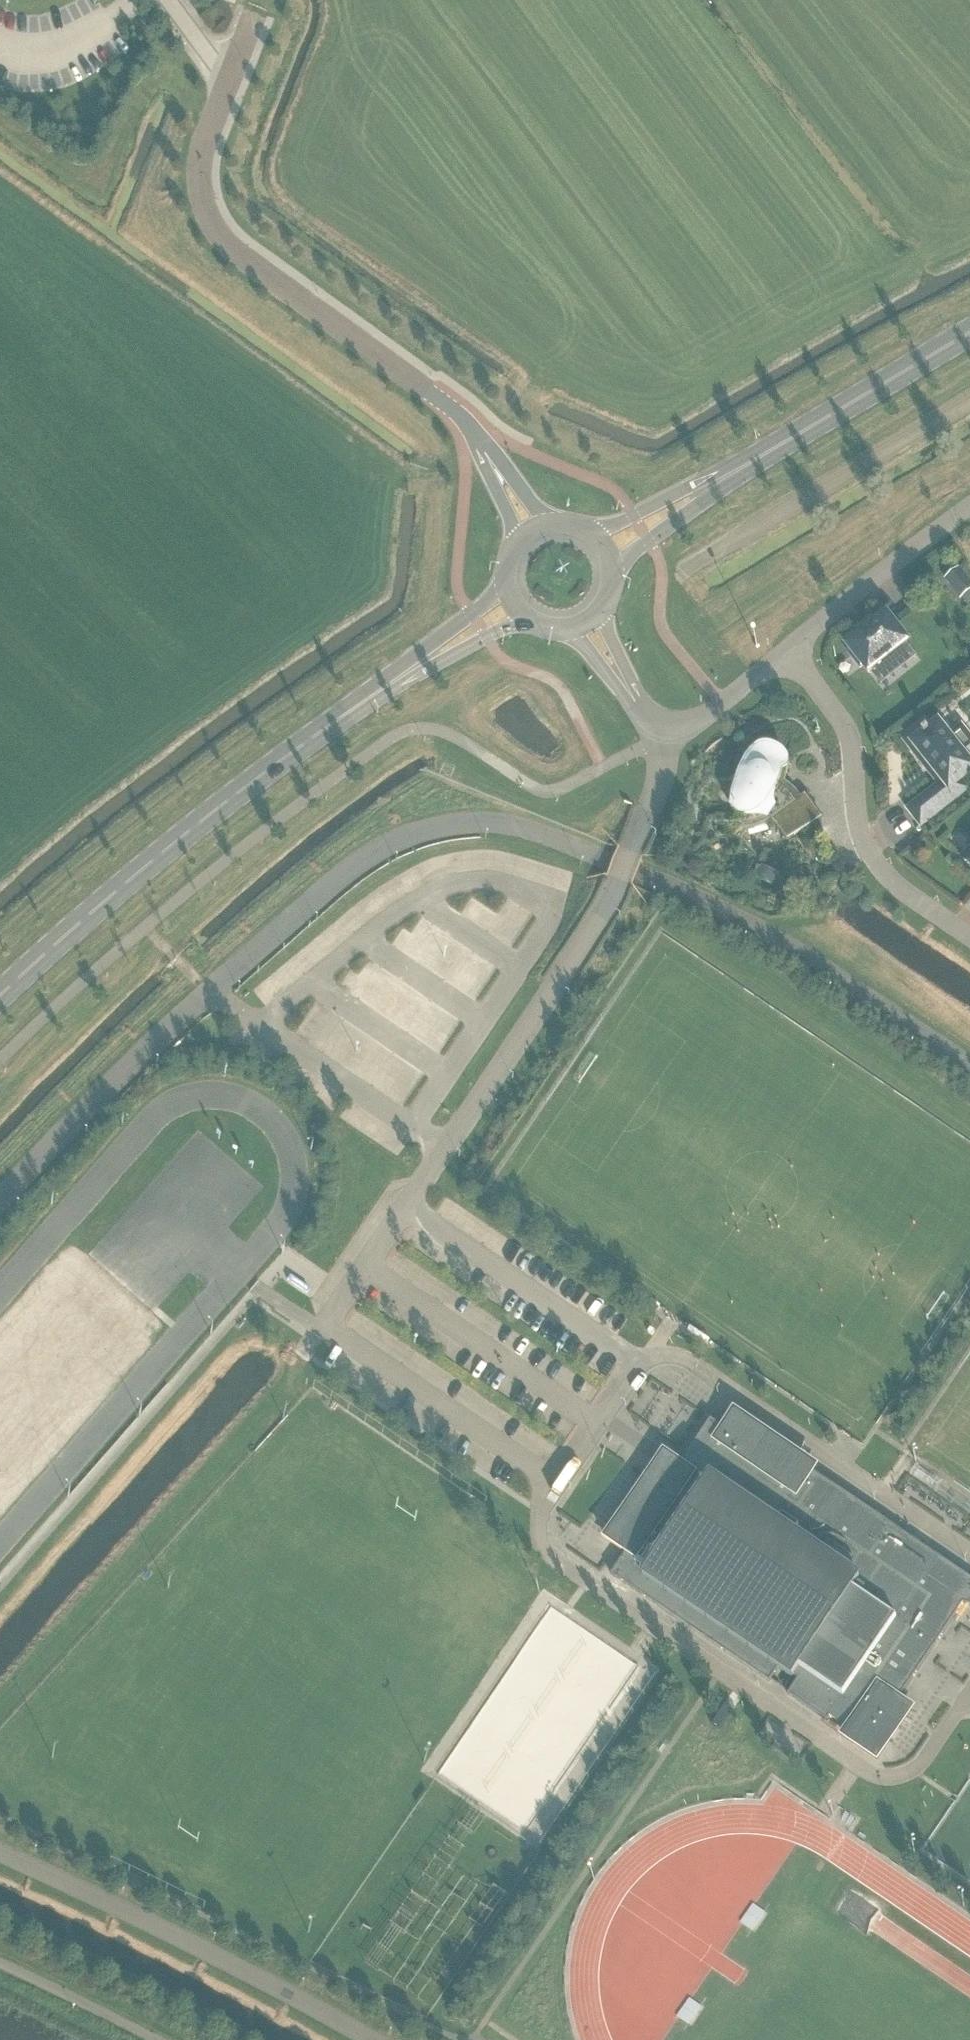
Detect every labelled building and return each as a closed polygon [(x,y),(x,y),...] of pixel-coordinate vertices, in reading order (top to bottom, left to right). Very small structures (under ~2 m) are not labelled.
[(966,576),(959,568),(944,579),(960,599),(962,598),(969,592),(969,582),(969,581),(966,576)] [(908,641),(887,615),(874,625),(872,622),(859,633),(861,635),(848,645),(854,653),(852,655),(861,666),(863,664),(869,672),(908,641)] [(913,744),(943,782),(917,802),(930,818),(967,789),(961,781),(969,774),(969,764),(964,757),(969,752),(969,738),(961,727),(949,737),(938,724),(928,732),(927,731),(923,735),(923,736),(913,744)] [(787,772),(788,767),(788,765),(787,762),(786,760),(785,758),(785,757),(783,755),(782,753),(779,751),(777,749),(775,749),(771,748),(769,747),(766,747),(764,747),(761,748),(759,749),(756,750),(754,752),(752,754),(748,761),(744,767),(741,774),(738,782),(737,785),(736,789),(735,793),(732,794),(730,805),(733,810),(735,811),(736,812),(737,813),(738,814),(739,815),(741,815),(743,827),(745,830),(749,830),(752,829),(756,828),(761,827),(765,825),(768,824),(771,822),(774,820),(788,839),(820,818),(805,796),(797,802),(792,794),(788,791),(784,788),(780,785),(778,784),(781,771),(782,768),(787,768),(786,772),(787,772)] [(778,874),(762,865),(756,877),(772,886),(778,874)] [(734,1410),(723,1426),(711,1418),(674,1473),(656,1461),(605,1537),(626,1551),(611,1574),(769,1681),(778,1668),(792,1678),(794,1675),(798,1678),(788,1694),(827,1720),(829,1716),(839,1723),(836,1727),(844,1732),(842,1735),(877,1759),(913,1706),(899,1697),(963,1603),(969,1605),(969,1577),(801,1462),(805,1458),(734,1410)] [(530,1826),(577,1748),(567,1743),(571,1737),(494,1692),(445,1776),(530,1826)]
